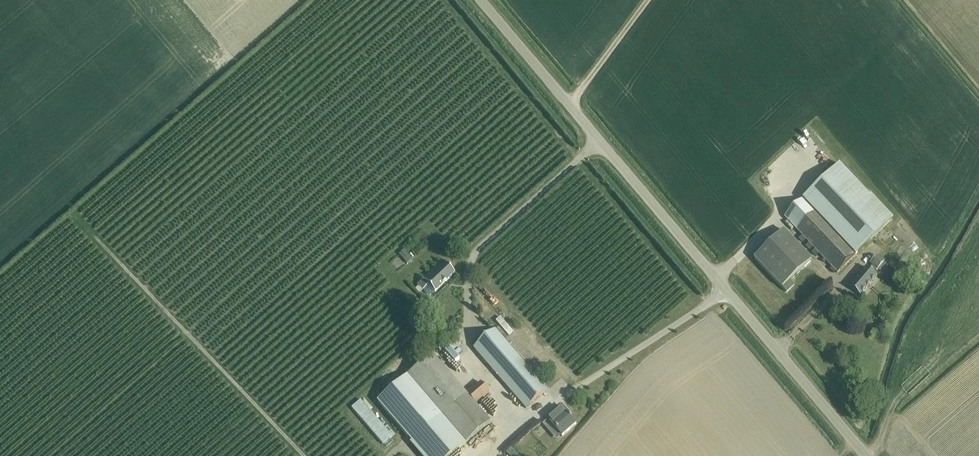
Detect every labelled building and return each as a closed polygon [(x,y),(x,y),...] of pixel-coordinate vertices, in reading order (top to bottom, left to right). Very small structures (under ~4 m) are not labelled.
[(800,160),(791,170),(799,178),(809,168),(800,160)] [(771,164),(767,170),(772,174),(777,168),(771,164)] [(784,217),(837,273),(855,256),(854,256),(892,220),(840,165),(784,217)] [(812,260),(784,231),(754,259),(786,293),(794,285),(790,281),(812,260)] [(404,251),(400,255),(408,264),(412,260),(404,251)] [(878,270),(884,263),(876,256),(870,264),(873,266),(869,270),(866,268),(850,287),(860,296),(881,272),(878,270)] [(428,285),(435,292),(455,274),(443,261),(418,285),(423,290),(428,285)] [(506,329),(515,326),(512,320),(503,324),(506,329)] [(523,322),(517,327),(525,335),(530,329),(523,322)] [(474,348),(526,409),(547,391),(509,346),(512,343),(499,328),(496,330),(474,348)] [(461,343),(463,341),(457,335),(447,344),(454,352),(463,345),(461,343)] [(454,358),(465,370),(468,367),(471,371),(483,361),(470,346),(464,351),(463,350),(454,358)] [(414,355),(402,365),(400,364),(383,379),(392,390),(378,402),(424,455),(452,455),(491,423),(476,405),(490,393),(481,382),(467,395),(432,355),(421,364),(414,355)] [(393,435),(362,399),(353,407),(384,443),(393,435)] [(548,420),(542,425),(556,441),(562,436),(576,424),(562,407),(547,419),(548,420)] [(520,451),(528,444),(522,436),(514,443),(520,451)]
